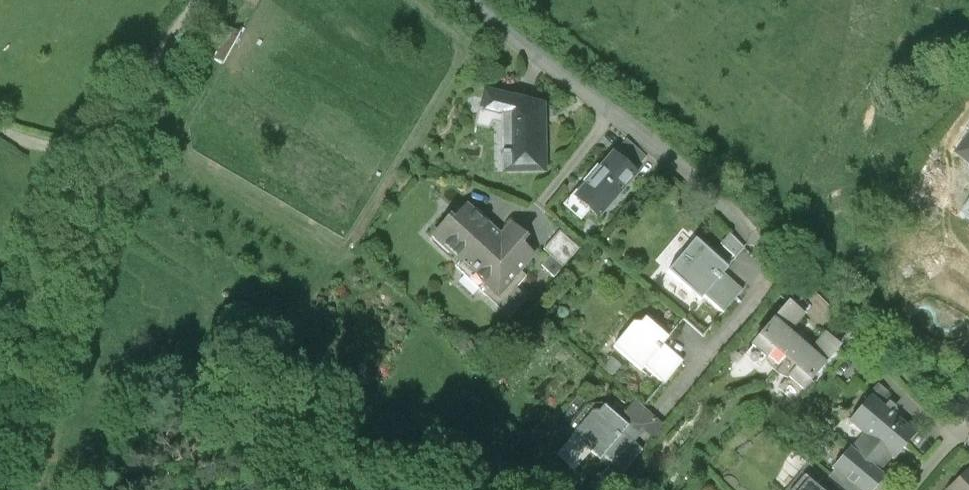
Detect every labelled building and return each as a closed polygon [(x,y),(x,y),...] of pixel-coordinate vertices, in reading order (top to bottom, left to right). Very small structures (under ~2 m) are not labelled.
[(556,161),(555,96),(499,81),(489,118),(500,119),(505,111),(518,115),(519,162),(556,161)] [(960,153),(968,160),(968,142),(960,153)] [(594,212),(603,202),(612,210),(622,198),(619,195),(648,164),(627,145),(613,160),(611,158),(577,196),(594,212)] [(462,208),(445,228),(497,275),(510,287),(533,263),(546,248),(532,235),(538,229),(523,215),(512,227),(478,196),(465,211),(462,208)] [(592,243),(573,225),(558,242),(565,249),(577,260),(592,243)] [(705,245),(685,268),(713,292),(716,288),(737,306),(755,286),(735,268),(741,261),(717,240),(713,245),(705,245)] [(568,270),(577,260),(565,249),(556,259),(568,270)] [(540,270),(533,263),(510,287),(497,275),(492,280),(525,310),(542,291),(531,280),(540,270)] [(769,356),(779,365),(801,339),(791,331),(807,313),(790,298),(752,342),(755,344),(748,353),(761,364),(769,356)] [(646,314),(626,338),(655,362),(658,358),(679,376),(696,355),(676,338),(681,331),(657,310),(654,314),(646,314)] [(811,348),(801,339),(779,365),(791,375),(781,388),(794,399),(842,344),(826,330),(811,348)] [(878,426),(877,427),(905,450),(907,451),(928,427),(884,390),(864,414),(878,426)] [(607,402),(571,445),(590,460),(606,440),(615,448),(618,444),(627,452),(616,464),(628,474),(657,440),(649,434),(658,422),(669,431),(680,418),(649,392),(639,403),(646,409),(641,416),(618,397),(614,402),(607,402)] [(891,466),(905,450),(877,427),(847,461),(849,462),(875,484),(881,489),(896,471),(891,466)] [(861,489),(870,489),(875,484),(849,462),(840,472),(861,489)] [(804,489),(842,489),(815,465),(798,484),(804,489)] [(959,484),(963,488),(960,489),(968,489),(968,474),(959,484)]
